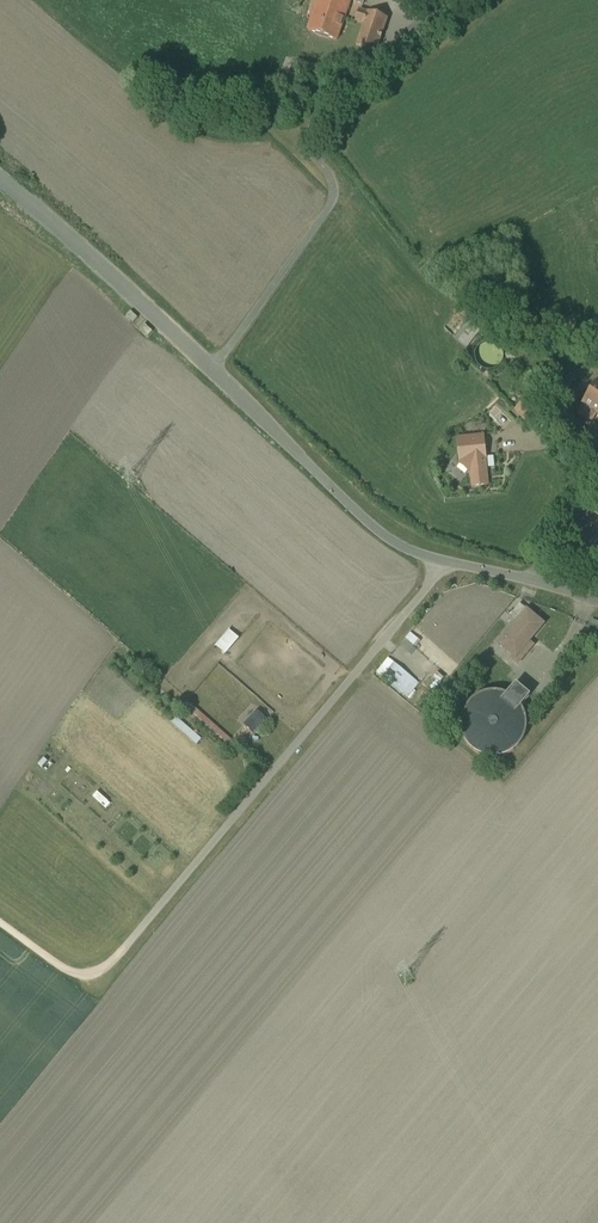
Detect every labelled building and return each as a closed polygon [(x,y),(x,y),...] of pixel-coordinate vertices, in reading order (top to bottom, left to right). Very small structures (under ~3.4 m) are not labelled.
[(312,19),(308,30),(337,40),(351,1),(351,0),(319,0),(312,19)] [(388,19),(360,9),(356,21),(362,23),(361,25),(363,26),(357,46),(376,53),(388,19)] [(503,361),(504,356),(502,350),(499,346),(494,343),(489,342),(483,343),(479,346),(476,351),(475,357),(476,362),(479,367),(484,370),(490,371),(495,369),(500,366),(503,361)] [(583,403),(597,414),(597,381),(583,403)] [(541,416),(527,401),(516,410),(531,426),(541,416)] [(483,437),(471,438),(472,445),(484,444),(483,437)] [(484,444),(472,445),(471,438),(458,439),(460,464),(468,470),(471,470),(472,486),(488,485),(487,472),(485,472),(485,469),(486,469),(484,444)] [(527,610),(499,644),(513,656),(516,658),(529,642),(544,625),(527,610)] [(529,642),(516,658),(513,656),(511,658),(518,664),(533,646),(529,642)] [(530,696),(516,684),(507,695),(511,697),(514,699),(517,701),(519,704),(522,707),(530,696)] [(526,718),(522,707),(519,704),(517,701),(514,699),(511,697),(507,695),(495,692),(483,694),(472,701),(465,710),(461,722),(463,735),(469,746),(478,754),(490,758),(503,757),(514,752),(522,742),(527,731),(526,718)] [(237,746),(193,707),(189,711),(234,750),(237,746)] [(258,713),(245,726),(253,734),(266,721),(258,713)] [(201,741),(176,719),(171,724),(196,747),(201,741)]
